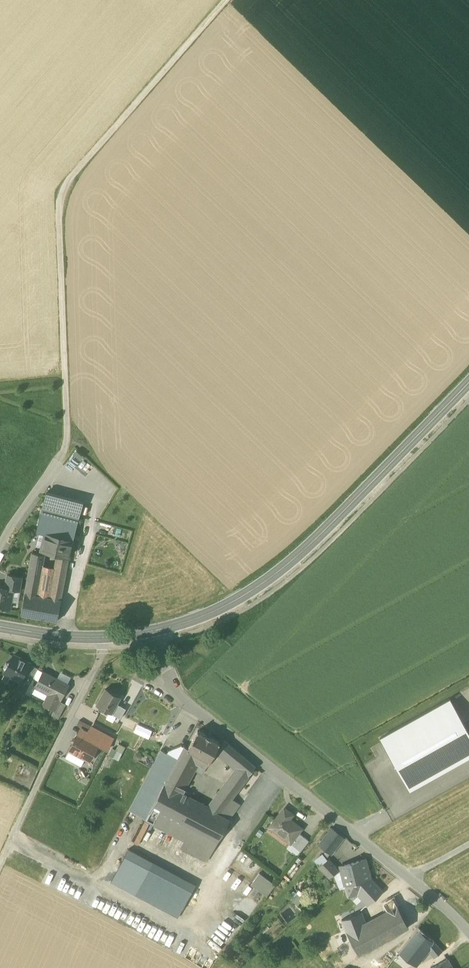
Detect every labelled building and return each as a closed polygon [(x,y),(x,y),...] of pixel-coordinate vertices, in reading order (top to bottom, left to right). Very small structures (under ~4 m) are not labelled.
[(71,514),(75,500),(46,492),(42,507),(71,514)] [(83,502),(75,500),(71,514),(79,517),(83,502)] [(40,532),(73,541),(79,517),(71,514),(42,507),(36,532),(40,533),(40,532)] [(57,554),(68,557),(73,541),(40,532),(40,533),(37,546),(41,548),(41,550),(57,554)] [(52,582),(49,598),(37,596),(42,566),(43,564),(43,560),(44,555),(32,553),(25,593),(21,615),(57,621),(61,600),(64,584),(52,582)] [(55,565),(67,568),(68,561),(56,558),(55,565)] [(53,575),(65,577),(67,568),(55,565),(55,568),(53,575)] [(55,568),(42,566),(37,596),(49,598),(52,582),(64,584),(65,577),(53,575),(55,568)] [(13,590),(19,591),(21,578),(7,575),(5,588),(13,589),(13,590)] [(5,611),(7,609),(10,609),(13,590),(13,589),(5,588),(0,587),(0,610),(5,611)] [(10,676),(20,681),(23,674),(29,663),(13,655),(9,662),(6,662),(3,667),(5,670),(11,673),(10,676)] [(23,674),(32,679),(38,668),(29,663),(23,674)] [(54,710),(55,710),(60,700),(68,685),(43,672),(36,686),(49,693),(43,704),(54,710)] [(97,705),(111,713),(116,703),(120,696),(106,688),(97,705)] [(379,737),(404,781),(468,745),(468,733),(450,698),(379,737)] [(52,714),(59,718),(66,704),(60,700),(55,710),(54,710),(52,714)] [(111,713),(120,718),(126,708),(116,703),(111,713)] [(77,725),(87,730),(90,725),(79,720),(77,725)] [(100,740),(103,742),(107,734),(92,726),(88,733),(100,739),(100,740)] [(81,736),(98,745),(100,740),(100,739),(88,733),(84,731),(81,736)] [(198,731),(188,748),(187,749),(209,761),(219,743),(198,731)] [(73,742),(69,750),(77,754),(86,759),(89,752),(93,754),(97,745),(98,745),(81,736),(78,734),(75,738),(73,742)] [(113,737),(107,734),(103,742),(100,740),(98,745),(97,745),(106,750),(113,737)] [(238,766),(225,784),(236,792),(255,767),(225,742),(218,750),(238,766)] [(112,756),(118,760),(125,747),(119,743),(112,756)] [(168,751),(167,753),(178,759),(180,755),(184,747),(181,745),(168,751)] [(409,790),(468,756),(468,745),(404,781),(409,790)] [(205,768),(209,761),(187,749),(188,748),(184,746),(184,747),(180,755),(195,763),(205,768)] [(73,761),(77,754),(69,750),(65,757),(73,761)] [(185,840),(191,829),(151,808),(164,785),(178,759),(167,753),(161,750),(128,810),(185,840)] [(178,759),(164,785),(181,794),(196,767),(194,766),(195,763),(180,755),(178,759)] [(232,798),(236,792),(225,784),(221,790),(232,798)] [(229,819),(220,814),(208,808),(181,794),(164,785),(151,808),(191,829),(217,843),(229,819)] [(221,790),(208,808),(220,814),(232,798),(221,790)] [(240,804),(232,798),(220,814),(229,819),(240,804)] [(269,827),(290,843),(298,832),(301,828),(289,819),(292,815),(284,808),(269,827)] [(136,841),(141,843),(149,822),(144,820),(136,841)] [(319,846),(330,854),(343,837),(332,828),(319,846)] [(191,829),(185,840),(181,847),(207,861),(217,843),(191,829)] [(290,843),(295,847),(303,837),(298,832),(290,843)] [(308,840),(303,837),(295,847),(300,851),(301,851),(309,841),(308,840)] [(295,847),(290,843),(286,847),(298,855),(301,851),(300,851),(295,847)] [(111,881),(178,917),(185,904),(141,880),(149,864),(151,862),(128,849),(111,881)] [(318,867),(327,860),(322,853),(313,860),(318,867)] [(340,870),(345,886),(345,885),(370,878),(365,859),(339,867),(340,870)] [(318,867),(329,877),(333,875),(338,872),(328,861),(327,860),(318,867)] [(193,888),(149,864),(141,880),(185,904),(193,888)] [(339,888),(345,886),(340,870),(338,872),(333,875),(339,888)] [(251,884),(266,896),(275,884),(259,873),(251,884)] [(370,878),(345,885),(348,896),(357,894),(367,904),(382,890),(370,878)] [(305,895),(299,890),(291,899),(297,905),(305,895)] [(388,913),(365,925),(346,932),(358,953),(408,927),(393,897),(383,902),(388,913)] [(365,925),(360,913),(342,920),(346,932),(365,925)] [(413,964),(425,949),(432,941),(417,929),(398,952),(409,961),(413,964)] [(441,950),(432,941),(425,949),(431,954),(432,953),(436,956),(441,950)] [(448,958),(429,967),(453,967),(448,958)]
